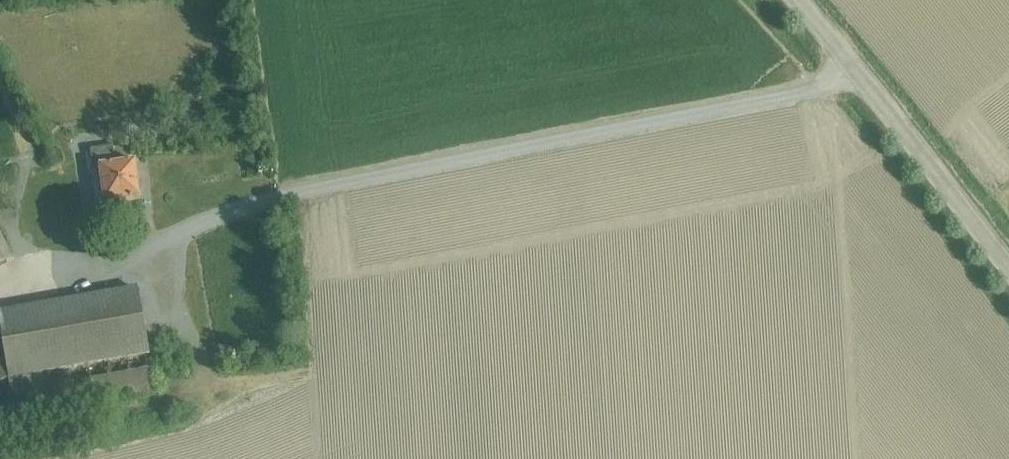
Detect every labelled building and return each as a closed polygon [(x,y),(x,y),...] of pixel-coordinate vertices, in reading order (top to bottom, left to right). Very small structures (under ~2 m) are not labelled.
[(112,148),(90,151),(93,169),(99,168),(103,205),(140,200),(134,162),(115,165),(112,148)] [(12,260),(0,237),(0,266),(12,260)] [(135,289),(60,302),(59,296),(44,299),(45,305),(0,313),(0,330),(0,332),(0,381),(9,380),(15,420),(154,396),(135,289)]
